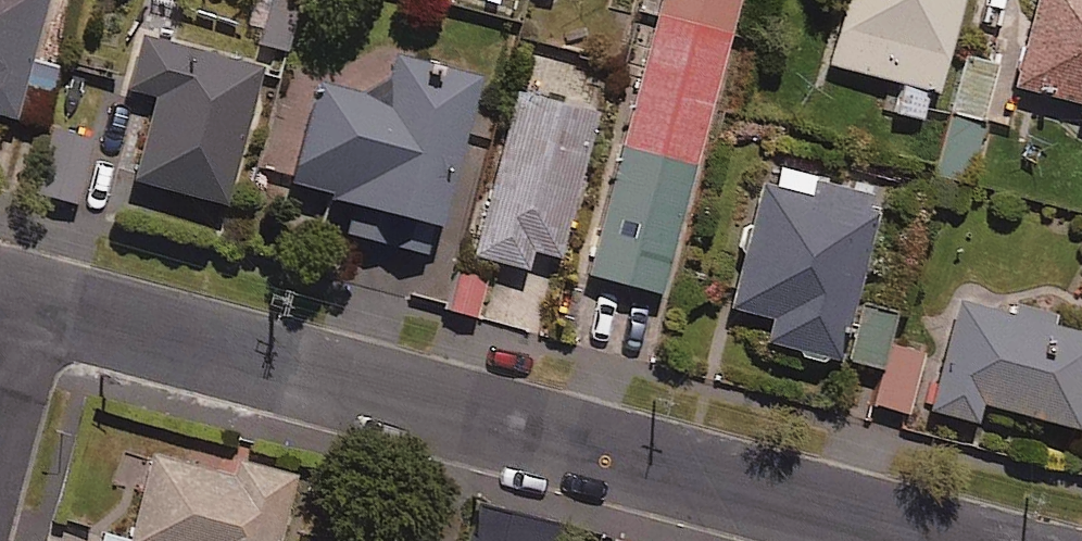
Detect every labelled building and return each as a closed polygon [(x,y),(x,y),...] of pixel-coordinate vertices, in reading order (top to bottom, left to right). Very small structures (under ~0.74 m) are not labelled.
[(43,126),(57,67),(33,61),(48,0),(0,0),(0,115),(43,126)] [(246,42),(288,51),(298,0),(255,0),(246,42)] [(590,277),(664,296),(743,0),(664,0),(590,277)] [(827,68),(933,96),(959,0),(845,0),(827,68)] [(1012,90),(1081,109),(1081,0),(1036,0),(1012,90)] [(265,71),(143,38),(130,89),(160,97),(137,182),(228,207),(265,71)] [(994,66),(963,59),(937,180),(968,187),(994,66)] [(359,97),(320,87),(295,183),(344,195),(334,233),(438,259),(483,81),(399,60),(395,74),(359,97)] [(600,116),(518,94),(475,257),(530,272),(536,251),(562,258),(600,116)] [(876,202),(763,174),(729,312),(770,322),(763,349),(835,367),(876,202)] [(489,274),(459,267),(448,311),(479,319),(489,274)] [(955,305),(923,420),(969,433),(977,408),(1074,435),(1081,407),(1081,339),(1047,329),(1050,320),(1010,308),(1006,320),(955,305)] [(922,356),(892,347),(875,407),(904,415),(922,356)] [(232,462),(229,476),(152,459),(134,540),(283,540),(298,477),(232,462)] [(475,507),(468,540),(557,540),(560,525),(475,507)]
